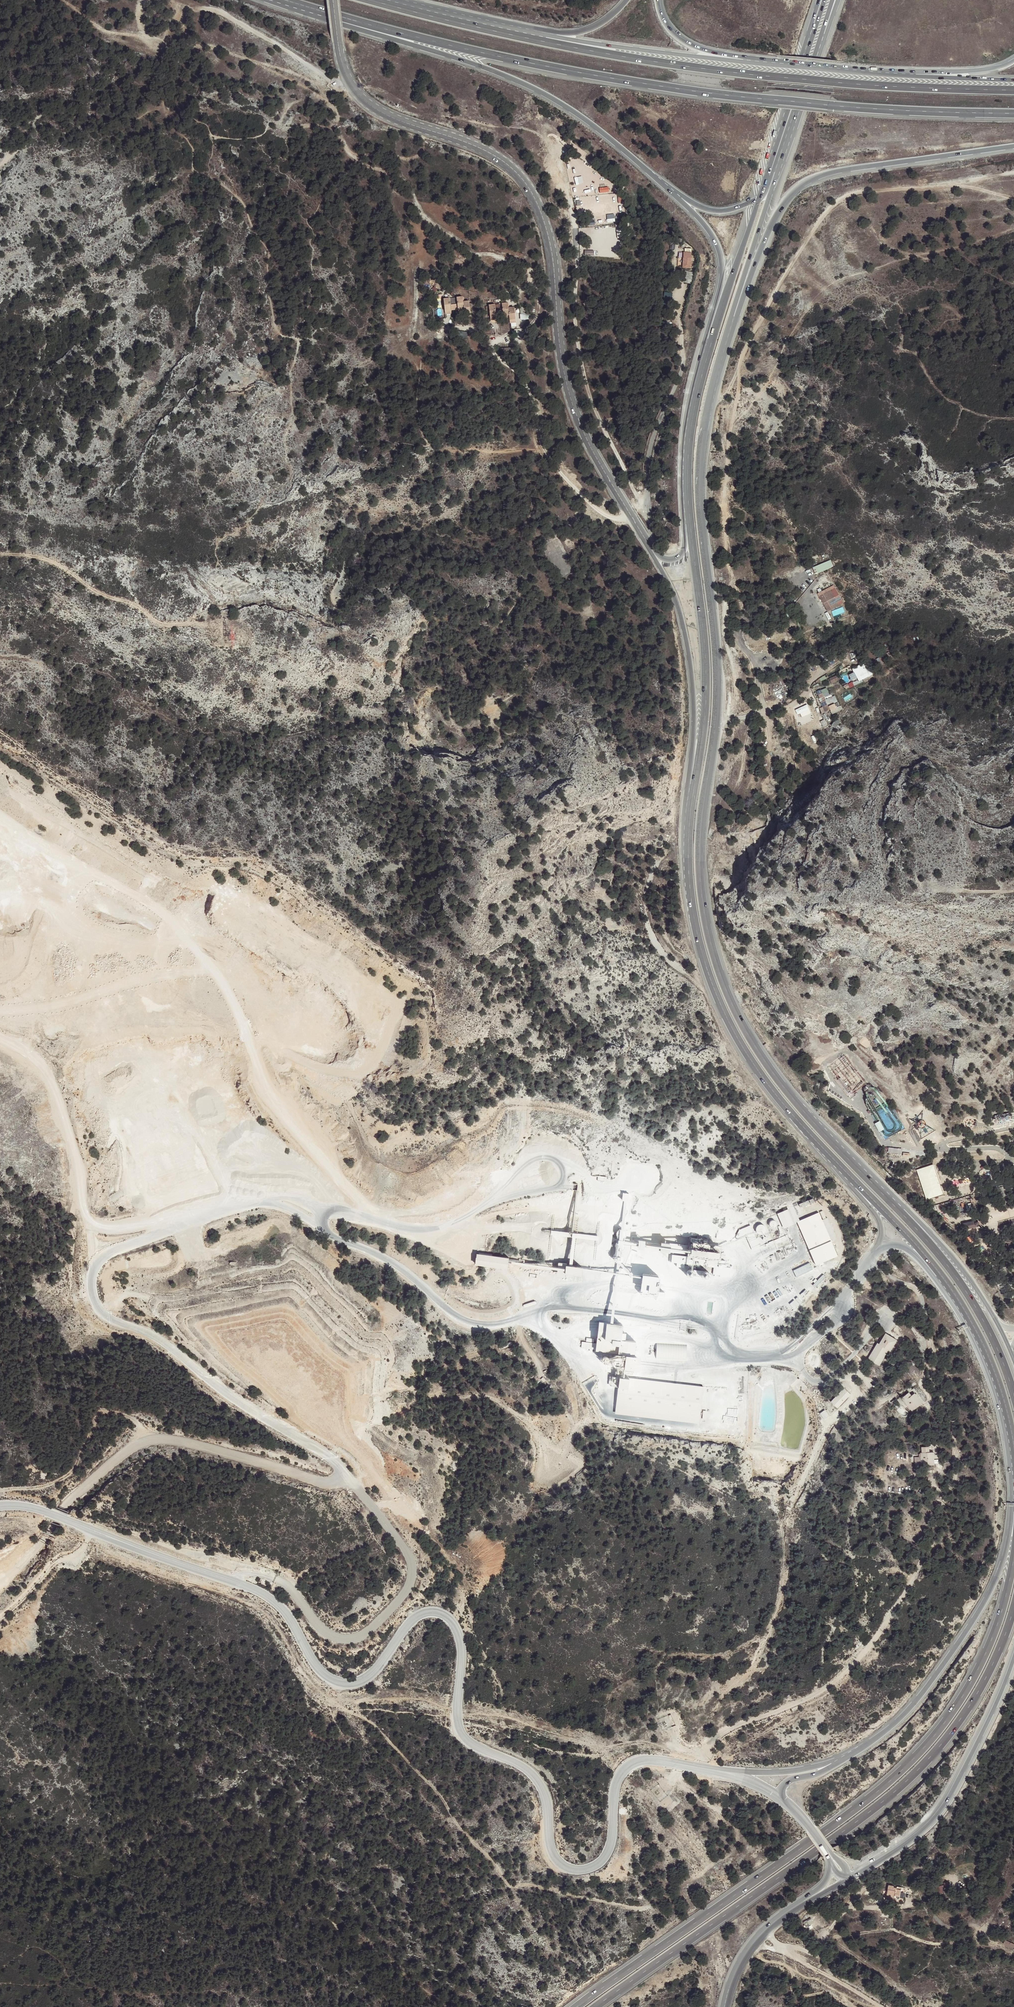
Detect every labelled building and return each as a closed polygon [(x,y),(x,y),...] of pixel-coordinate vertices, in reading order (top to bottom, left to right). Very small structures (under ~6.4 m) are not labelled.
[(684,256),(681,269),(689,271),(692,257),(684,256)] [(462,286),(435,284),(434,300),(443,300),(443,296),(454,296),(454,303),(461,303),(462,286)] [(500,291),(479,292),(479,308),(488,308),(487,303),(499,303),(498,312),(507,313),(507,297),(500,296),(500,291)] [(662,307),(669,309),(673,293),(666,291),(662,307)] [(815,565),(818,573),(834,567),(832,560),(815,565)] [(843,599),(832,586),(827,591),(830,595),(831,594),(839,603),(843,599)] [(866,662),(854,668),(860,681),(873,675),(866,662)] [(855,672),(850,674),(853,681),(858,678),(855,672)] [(837,674),(830,678),(833,683),(840,679),(837,674)] [(798,681),(795,682),(795,685),(789,686),(791,695),(798,694),(796,686),(799,685),(798,681)] [(838,1078),(848,1092),(849,1091),(850,1090),(840,1077),(839,1077),(838,1078)] [(877,1122),(874,1123),(879,1132),(882,1130),(884,1129),(880,1120),(877,1122)] [(916,1169),(926,1199),(943,1194),(933,1164),(916,1169)] [(1007,1195),(1006,1189),(1004,1184),(997,1186),(1000,1197),(1006,1195),(1007,1195)] [(996,1210),(1006,1207),(1003,1197),(1000,1198),(993,1200),(996,1210)] [(813,1198),(799,1204),(801,1208),(815,1202),(813,1198)] [(797,1222),(800,1221),(798,1216),(792,1203),(787,1207),(788,1209),(778,1214),(784,1228),(793,1224),(797,1222)] [(822,1220),(819,1212),(800,1221),(797,1222),(815,1265),(837,1256),(831,1241),(822,1220)] [(828,1217),(822,1220),(831,1241),(837,1238),(828,1217)] [(975,1220),(963,1223),(964,1230),(977,1227),(976,1225),(979,1225),(978,1221),(976,1222),(975,1220)] [(740,1230),(736,1236),(737,1239),(746,1235),(752,1249),(760,1246),(751,1225),(740,1230)] [(765,1231),(766,1230),(766,1228),(765,1227),(764,1226),(763,1225),(761,1225),(759,1225),(758,1225),(757,1227),(756,1228),(756,1230),(756,1231),(757,1233),(758,1234),(760,1234),(762,1234),(763,1234),(764,1233),(765,1231)] [(625,1232),(625,1231),(624,1230),(623,1229),(621,1228),(620,1228),(618,1229),(617,1230),(616,1231),(616,1233),(616,1234),(617,1236),(618,1237),(620,1237),(621,1237),(623,1237),(624,1236),(625,1235),(625,1234),(625,1232)] [(624,1244),(623,1243),(622,1242),(621,1241),(620,1240),(618,1240),(617,1241),(616,1242),(615,1243),(615,1245),(615,1246),(616,1248),(617,1249),(618,1249),(620,1249),(621,1249),(622,1248),(623,1247),(624,1246),(624,1244)] [(719,1249),(689,1245),(689,1251),(718,1254),(719,1249)] [(623,1255),(622,1254),(621,1253),(620,1252),(618,1252),(617,1252),(616,1252),(615,1253),(614,1255),(614,1256),(614,1258),(615,1259),(616,1260),(617,1260),(619,1261),(620,1260),(621,1259),(622,1258),(623,1257),(623,1255)] [(511,1256),(477,1253),(476,1264),(509,1268),(511,1256)] [(672,1254),(671,1262),(688,1264),(689,1256),(672,1254)] [(809,1263),(793,1270),(796,1277),(813,1270),(809,1263)] [(586,1266),(569,1264),(568,1273),(585,1274),(586,1266)] [(713,1274),(730,1276),(731,1268),(714,1266),(713,1274)] [(695,1272),(694,1270),(694,1269),(692,1268),(691,1268),(689,1268),(688,1269),(687,1270),(686,1271),(686,1273),(686,1274),(687,1275),(688,1276),(689,1277),(691,1277),(692,1277),(694,1276),(694,1275),(695,1273),(695,1272)] [(710,1274),(710,1272),(709,1271),(708,1270),(706,1270),(705,1270),(703,1271),(702,1272),(702,1273),(701,1274),(702,1276),(702,1277),(703,1278),(705,1279),(706,1279),(708,1278),(709,1278),(710,1276),(710,1275),(710,1274)] [(639,1283),(638,1289),(656,1291),(656,1285),(658,1275),(640,1272),(639,1283)] [(814,1284),(816,1286),(827,1276),(824,1274),(814,1284)] [(665,1292),(657,1291),(656,1298),(664,1299),(665,1292)] [(795,1309),(803,1302),(798,1296),(791,1303),(795,1309)] [(621,1324),(599,1321),(595,1351),(624,1354),(634,1355),(635,1340),(624,1339),(625,1332),(620,1332),(621,1324)] [(897,1325),(894,1330),(901,1333),(904,1328),(897,1325)] [(886,1333),(880,1344),(878,1347),(875,1346),(868,1358),(880,1365),(889,1349),(892,1351),(898,1340),(886,1333)] [(624,1354),(622,1368),(637,1370),(639,1356),(634,1355),(624,1354)] [(619,1377),(618,1387),(628,1388),(629,1378),(619,1377)] [(618,1387),(615,1414),(699,1423),(703,1386),(629,1378),(628,1388),(618,1387)] [(850,1394),(843,1388),(830,1402),(837,1408),(850,1394)] [(916,1393),(913,1395),(911,1397),(908,1394),(902,1398),(912,1411),(923,1403),(916,1393)] [(826,1409),(821,1412),(825,1418),(830,1415),(826,1409)] [(934,1464),(933,1450),(929,1450),(929,1447),(922,1447),(923,1451),(920,1451),(920,1464),(934,1464)] [(888,1893),(901,1896),(904,1883),(900,1882),(900,1883),(896,1883),(896,1881),(890,1885),(889,1886),(888,1893)] [(813,1923),(811,1918),(804,1922),(806,1927),(813,1923)]
